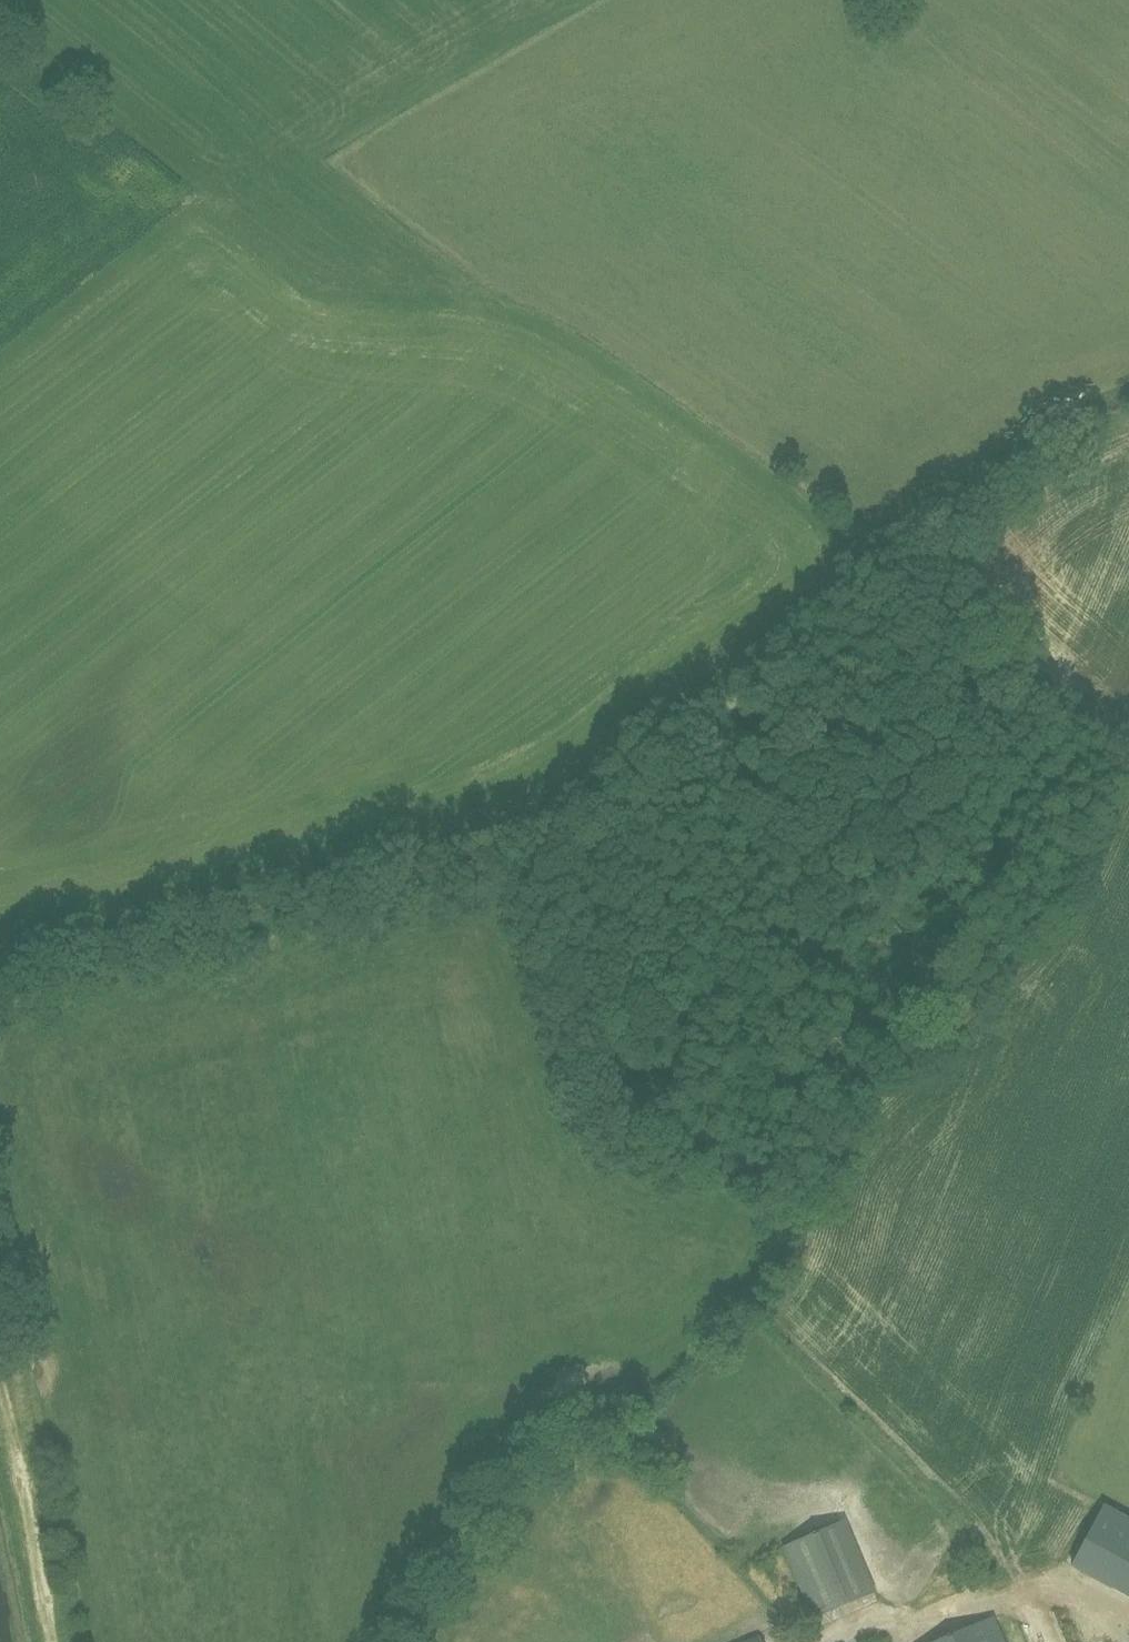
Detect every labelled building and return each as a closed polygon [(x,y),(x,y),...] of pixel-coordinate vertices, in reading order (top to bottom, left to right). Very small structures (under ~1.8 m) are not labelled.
[(1103,1508),(1072,1567),(1128,1597),(1128,1522),(1103,1508)] [(781,1549),(812,1621),(876,1594),(845,1521),(781,1549)] [(935,1641),(1002,1641),(991,1617),(935,1641)]
